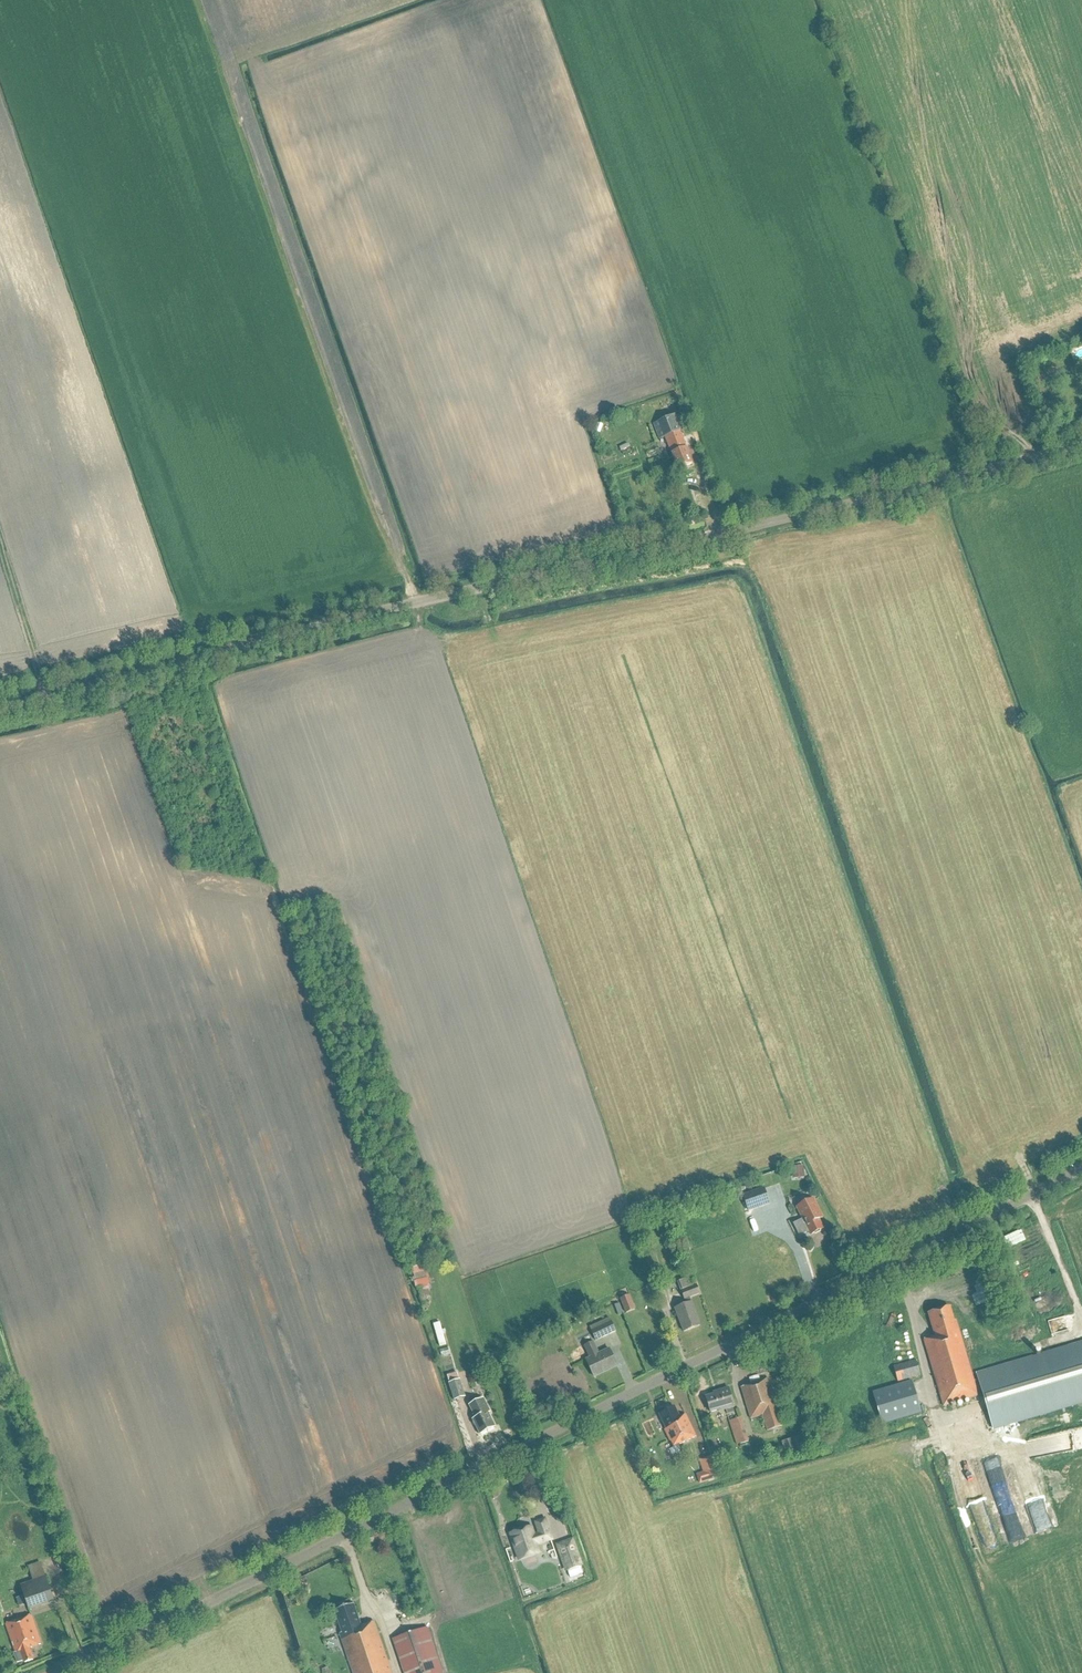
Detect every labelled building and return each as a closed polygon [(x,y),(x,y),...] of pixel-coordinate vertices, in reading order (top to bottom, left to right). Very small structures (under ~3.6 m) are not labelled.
[(606,429),(609,419),(601,417),(598,427),(606,429)] [(678,470),(692,465),(675,418),(654,425),(660,441),(666,438),(678,470)] [(792,1168),(793,1179),(803,1178),(802,1167),(792,1168)] [(743,1196),(748,1211),(769,1204),(764,1189),(743,1196)] [(823,1229),(819,1220),(822,1218),(813,1200),(797,1209),(810,1235),(823,1229)] [(777,1220),(765,1223),(766,1230),(779,1227),(777,1220)] [(1042,1220),(1018,1231),(1023,1242),(1047,1231),(1042,1220)] [(646,1230),(643,1231),(637,1232),(640,1243),(645,1242),(646,1245),(645,1245),(647,1252),(652,1251),(650,1244),(649,1244),(648,1240),(649,1240),(646,1230)] [(429,1274),(430,1281),(440,1279),(439,1272),(429,1274)] [(702,1273),(691,1274),(692,1282),(703,1280),(702,1273)] [(682,1291),(692,1287),(688,1278),(679,1281),(682,1291)] [(696,1286),(692,1287),(682,1291),(681,1291),(684,1300),(686,1305),(675,1309),(684,1332),(700,1325),(691,1303),(689,1298),(700,1294),(696,1286)] [(630,1294),(636,1306),(645,1301),(639,1289),(630,1294)] [(635,1310),(629,1296),(619,1300),(625,1314),(635,1310)] [(977,1380),(974,1381),(956,1321),(953,1322),(949,1309),(929,1314),(936,1337),(924,1341),(943,1407),(982,1395),(992,1431),(1081,1404),(1081,1342),(975,1373),(977,1380)] [(596,1341),(610,1334),(615,1332),(611,1322),(605,1324),(591,1331),(596,1341)] [(594,1377),(617,1367),(609,1350),(599,1355),(593,1342),(584,1347),(590,1359),(586,1360),(594,1377)] [(639,1362),(642,1367),(650,1363),(647,1358),(639,1362)] [(898,1382),(920,1376),(916,1361),(893,1367),(898,1382)] [(468,1366),(458,1370),(466,1395),(477,1392),(468,1366)] [(455,1401),(465,1397),(457,1373),(447,1376),(455,1401)] [(767,1431),(783,1426),(778,1411),(768,1379),(750,1384),(750,1385),(741,1388),(751,1419),(762,1416),(767,1431)] [(882,1425),(921,1413),(911,1382),(872,1393),(882,1425)] [(733,1413),(732,1408),(734,1408),(728,1388),(718,1392),(718,1393),(706,1397),(711,1413),(718,1411),(719,1412),(725,1410),(727,1415),(733,1413)] [(480,1435),(495,1428),(488,1413),(490,1412),(483,1399),(469,1406),(476,1419),(473,1420),(473,1422),(473,1423),(474,1426),(476,1426),(480,1435)] [(685,1415),(679,1418),(674,1408),(666,1412),(664,1411),(662,1412),(662,1414),(660,1415),(667,1430),(665,1431),(673,1448),(695,1437),(685,1415)] [(737,1445),(749,1442),(741,1418),(730,1422),(737,1445)] [(782,1444),(786,1456),(805,1450),(801,1437),(782,1444)] [(712,1458),(722,1454),(717,1441),(707,1445),(712,1458)] [(699,1460),(706,1483),(718,1479),(711,1457),(699,1460)] [(1011,1540),(994,1476),(997,1475),(993,1461),(983,1464),(985,1470),(972,1473),(991,1545),(1011,1540)] [(551,1541),(544,1521),(543,1519),(533,1523),(536,1533),(533,1534),(531,1527),(508,1534),(517,1561),(541,1553),(538,1545),(551,1541)] [(555,1545),(564,1573),(582,1567),(572,1539),(555,1545)] [(45,1557),(34,1560),(37,1574),(49,1570),(45,1557)] [(46,1577),(20,1586),(28,1609),(54,1600),(46,1577)] [(374,1622),(361,1626),(353,1604),(334,1611),(342,1633),(339,1634),(353,1672),(391,1672),(374,1622)] [(29,1649),(41,1644),(31,1615),(6,1624),(15,1653),(14,1653),(17,1663),(24,1661),(25,1663),(33,1660),(29,1649)] [(427,1628),(393,1639),(405,1672),(443,1672),(427,1628)] [(335,1672),(336,1672),(341,1670),(337,1662),(331,1665),(335,1672)]
